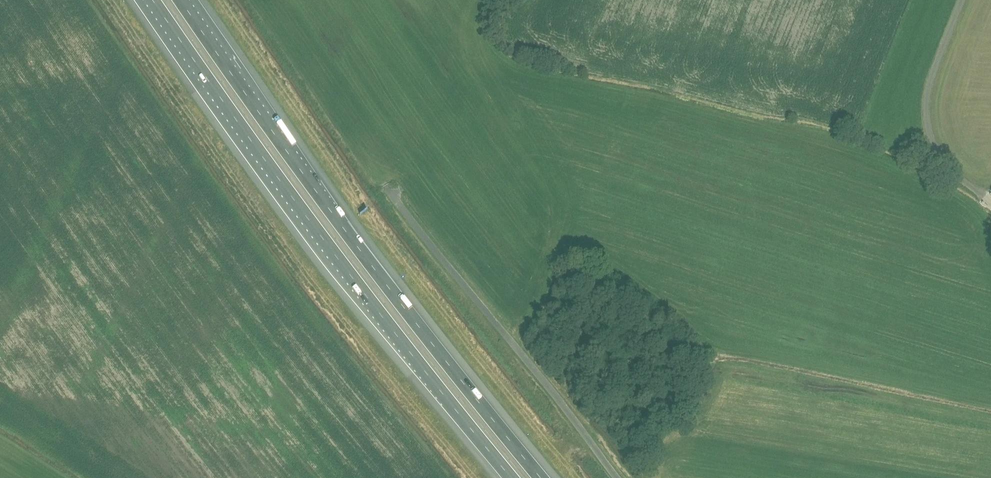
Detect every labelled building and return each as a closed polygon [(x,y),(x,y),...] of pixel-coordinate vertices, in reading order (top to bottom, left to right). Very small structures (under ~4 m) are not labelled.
[(368,205),(363,212),(368,216),(373,209),(368,205)]
